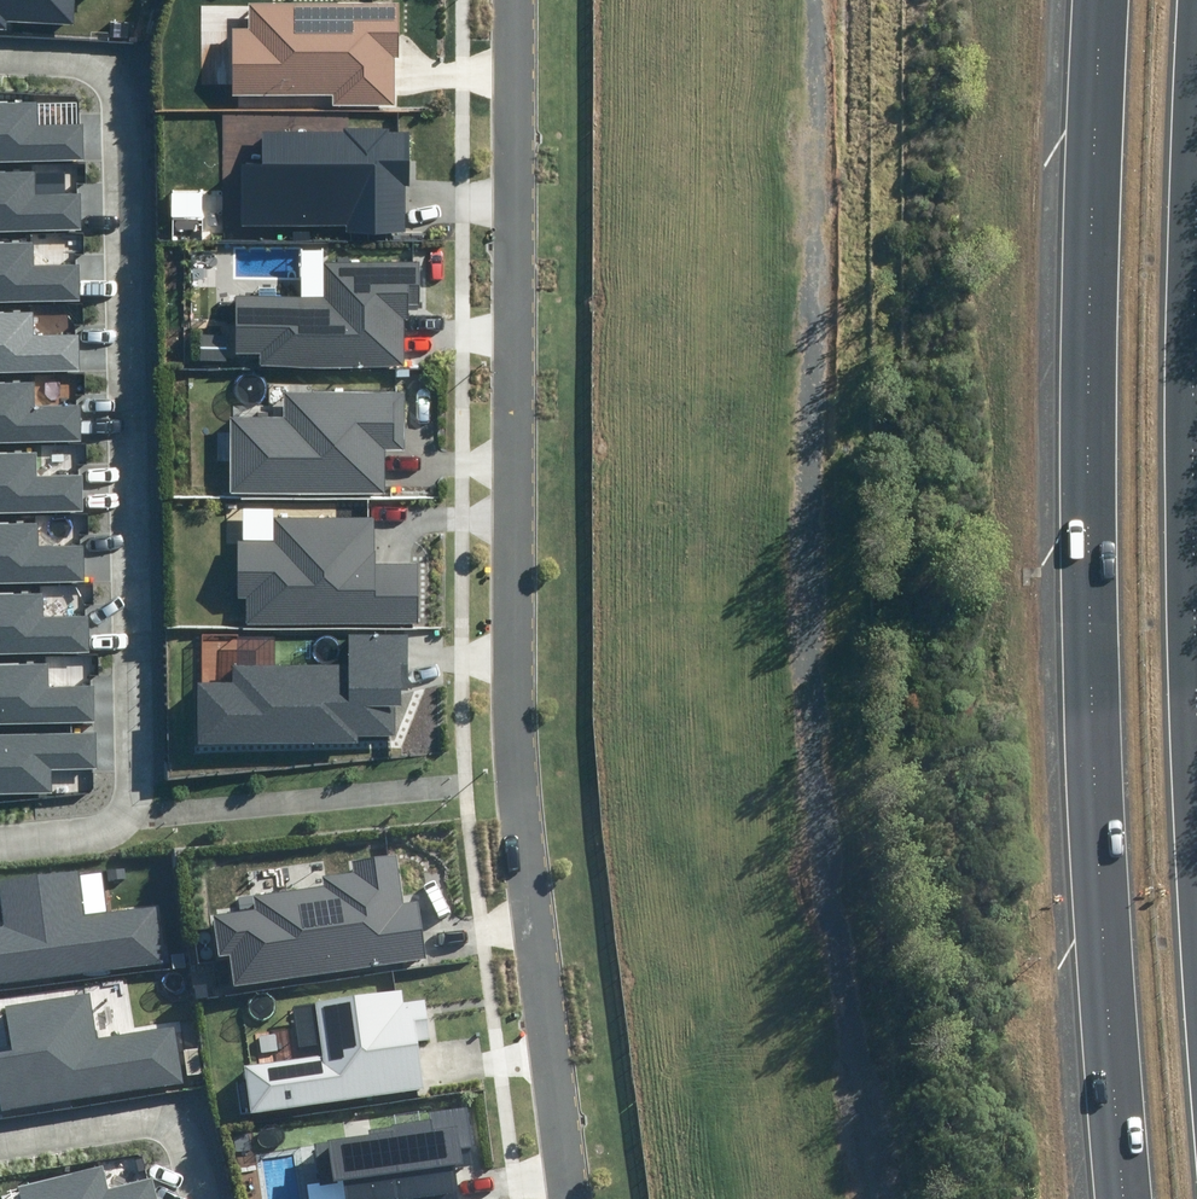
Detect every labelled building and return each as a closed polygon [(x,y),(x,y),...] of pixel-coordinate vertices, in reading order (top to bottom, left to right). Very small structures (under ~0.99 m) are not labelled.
[(8,29),(8,22),(74,24),(75,0),(0,0),(0,29),(8,29)] [(233,27),(233,92),(335,93),(335,102),(395,103),(395,0),(246,0),(245,27),(233,27)] [(82,153),(81,118),(37,118),(36,95),(0,96),(0,154),(82,153)] [(408,131),(262,131),(262,161),(242,160),(242,224),(350,224),(350,232),(408,232),(408,131)] [(79,222),(79,186),(34,187),(34,164),(0,165),(0,223),(79,222)] [(79,292),(78,256),(34,257),(34,234),(0,235),(0,293),(79,292)] [(417,261),(325,262),(325,295),(234,296),(235,353),(262,353),(263,367),(410,366),(409,307),(418,307),(417,261)] [(79,361),(78,326),(34,327),(33,304),(0,304),(0,363),(79,361)] [(79,433),(78,397),(34,398),(34,375),(0,376),(0,434),(79,433)] [(405,389),(285,390),(286,416),(228,416),(228,492),(385,491),(385,447),(405,447),(405,389)] [(81,503),(80,468),(36,468),(35,445),(0,446),(0,504),(81,503)] [(83,573),(82,538),(38,538),(37,515),(0,516),(0,574),(83,573)] [(275,537),(239,537),(239,596),(245,596),(245,622),(418,623),(419,565),(373,565),(373,520),(275,520),(275,537)] [(88,642),(87,606),(43,607),(43,584),(0,585),(0,643),(88,642)] [(231,682),(198,682),(198,743),(355,743),(355,735),(396,735),(396,699),(402,699),(403,636),(344,636),(344,664),(231,663),(231,682)] [(95,714),(94,679),(50,680),(49,657),(0,657),(0,716),(95,714)] [(92,725),(0,727),(0,785),(49,784),(48,761),(93,760),(92,725)] [(258,908),(213,915),(219,956),(231,954),(235,984),(427,957),(418,898),(404,900),(397,853),(350,859),(352,873),(326,876),(327,887),(257,897),(258,908)] [(0,923),(0,982),(171,960),(163,902),(80,913),(75,870),(0,880),(0,919),(0,923)] [(199,942),(201,943),(203,944),(204,944),(206,944),(208,942),(209,941),(210,939),(210,937),(209,935),(208,934),(207,933),(205,932),(203,932),(201,933),(199,934),(198,936),(198,938),(198,940),(199,942)] [(202,957),(203,958),(205,959),(207,959),(209,959),(210,958),(211,956),(212,954),(212,953),(212,951),(210,949),(209,948),(207,947),(205,947),(203,948),(202,949),(201,951),(200,953),(201,955),(202,957)] [(323,1057),(249,1067),(255,1109),(426,1084),(419,1043),(431,1041),(424,998),(404,1001),(402,989),(315,1002),(323,1057)] [(0,1049),(0,1097),(2,1108),(188,1079),(178,1021),(95,1034),(89,992),(9,1004),(16,1046),(0,1049)] [(466,1107),(429,1113),(431,1124),(330,1140),(340,1198),(464,1198),(459,1166),(475,1163),(466,1107)] [(152,1177),(109,1187),(103,1165),(22,1186),(26,1198),(158,1198),(152,1177)]
